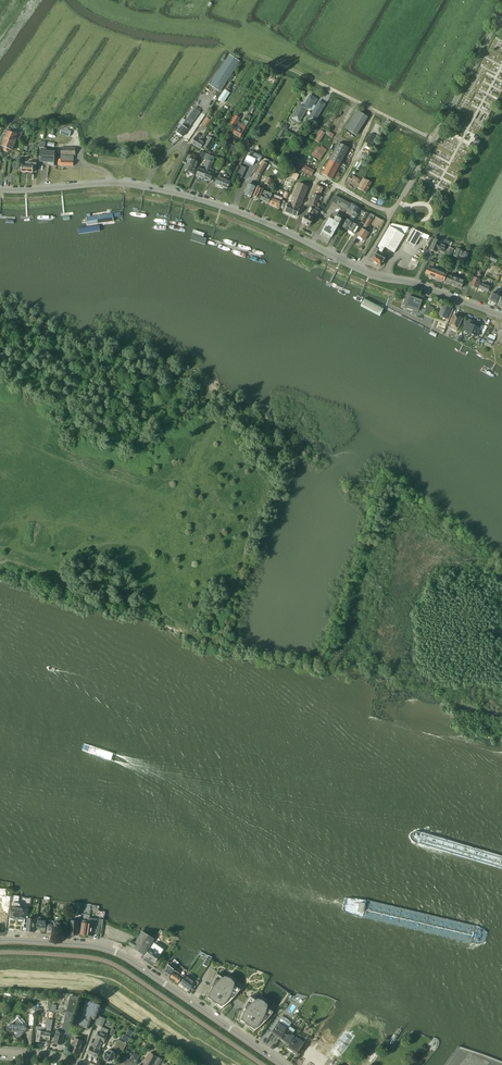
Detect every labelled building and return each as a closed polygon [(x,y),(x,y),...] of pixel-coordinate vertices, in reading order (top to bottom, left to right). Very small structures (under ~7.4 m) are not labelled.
[(220,91),(239,61),(229,55),(210,85),(220,91)] [(228,92),(230,90),(226,87),(218,99),(223,103),(229,93),(228,92)] [(306,110),(308,109),(311,108),(314,110),(310,116),(315,119),(321,110),(316,107),(315,108),(312,106),(314,103),(308,99),(304,104),(300,105),(292,118),(298,122),(306,110)] [(180,135),(182,136),(187,130),(189,127),(190,127),(200,112),(194,108),(193,110),(185,120),(184,122),(183,123),(182,126),(182,125),(181,126),(181,125),(180,126),(179,127),(179,128),(180,128),(179,130),(178,129),(178,130),(178,131),(177,132),(178,133),(178,134),(179,135),(180,135)] [(356,135),(368,117),(357,110),(345,128),(356,135)] [(229,125),(234,128),(236,129),(233,134),(240,138),(243,132),(246,126),(237,122),(239,118),(240,119),(241,116),(236,113),(229,125)] [(206,127),(212,117),(208,114),(201,125),(206,127)] [(332,138),(334,135),(329,132),(321,127),(319,130),(318,129),(313,139),(319,143),(325,133),(328,135),(327,135),(332,138)] [(69,137),(71,131),(61,128),(60,134),(69,137)] [(3,151),(6,152),(13,131),(8,129),(7,131),(7,132),(6,134),(6,135),(4,138),(3,142),(2,146),(1,146),(3,147),(2,148),(3,149),(4,149),(3,151)] [(13,131),(6,152),(7,152),(8,151),(9,151),(10,151),(11,150),(12,150),(13,146),(14,146),(15,143),(15,142),(16,139),(17,139),(17,138),(20,140),(22,133),(19,133),(13,131)] [(191,144),(196,146),(203,134),(201,136),(197,134),(191,144)] [(203,134),(196,146),(200,149),(204,142),(201,141),(203,138),(205,135),(203,134)] [(208,149),(214,140),(209,137),(203,147),(208,149)] [(340,165),(348,148),(338,143),(330,159),(330,160),(322,174),(332,179),(336,171),(339,165),(340,165)] [(229,150),(237,154),(239,149),(232,145),(229,150)] [(319,160),(327,150),(322,146),(321,148),(318,146),(311,155),(319,160)] [(41,151),(40,162),(54,162),(54,152),(41,151)] [(262,157),(250,151),(245,161),(253,165),(254,163),(257,165),(262,157)] [(198,162),(196,161),(191,159),(189,165),(187,164),(185,169),(187,170),(186,171),(193,174),(198,162)] [(206,171),(203,178),(210,181),(213,174),(209,172),(213,162),(210,161),(209,162),(208,161),(204,170),(206,171)] [(256,172),(261,175),(265,166),(267,164),(262,162),(256,172)] [(22,166),(22,172),(26,172),(32,173),(32,169),(36,169),(36,167),(36,163),(32,163),(27,163),(27,166),(22,166)] [(302,171),(306,173),(311,176),(314,171),(304,165),(302,171)] [(235,176),(240,178),(244,168),(240,166),(235,176)] [(196,176),(203,178),(206,171),(204,170),(199,168),(196,176)] [(215,184),(222,187),(227,175),(223,173),(221,178),(218,177),(215,184)] [(228,173),(227,175),(222,187),(227,189),(230,182),(228,181),(231,174),(228,173)] [(366,193),(366,192),(371,183),(363,178),(357,188),(366,193)] [(298,183),(294,194),(304,198),(306,193),(308,187),(298,183)] [(252,195),(255,187),(248,184),(245,192),(251,195),(252,195)] [(315,207),(319,197),(323,188),(317,185),(313,194),(309,204),(315,207)] [(264,190),(264,189),(257,186),(257,188),(253,196),(260,199),(263,191),(263,190),(264,190)] [(270,197),(271,195),(266,192),(264,191),(262,194),(260,200),(268,203),(270,198),(270,197)] [(296,217),(299,209),(304,198),(294,194),(289,205),(286,203),(285,206),(287,206),(285,212),(296,217)] [(279,207),(282,198),(274,195),(273,199),(272,199),(270,204),(279,207)] [(332,202),(347,210),(351,203),(335,195),(332,202)] [(348,209),(357,214),(360,209),(351,204),(348,209)] [(316,217),(319,209),(311,206),(308,213),(316,217)] [(366,212),(360,222),(364,224),(369,214),(366,212)] [(309,226),(313,218),(310,217),(311,216),(307,214),(306,214),(302,222),(303,222),(302,223),(304,224),(304,223),(306,224),(306,225),(308,225),(309,226)] [(368,227),(374,216),(370,214),(368,217),(364,224),(368,227)] [(331,237),(339,224),(333,221),(329,219),(322,232),(331,237)] [(352,223),(354,220),(351,219),(349,221),(347,220),(342,227),(348,230),(352,223)] [(354,234),(358,227),(357,226),(358,224),(356,222),(354,224),(353,223),(348,230),(354,234)] [(357,236),(364,240),(365,240),(369,234),(367,233),(368,232),(369,230),(363,226),(363,227),(357,236)] [(389,227),(376,249),(378,250),(381,252),(384,247),(394,253),(404,235),(389,226),(389,227)] [(413,230),(406,241),(414,246),(422,233),(413,230)] [(205,245),(207,239),(192,234),(190,240),(205,245)] [(440,243),(440,242),(434,239),(430,249),(436,252),(437,250),(443,252),(446,246),(440,243)] [(456,248),(453,256),(459,259),(463,251),(459,250),(460,248),(457,247),(457,248),(456,248)] [(382,263),(383,263),(384,262),(384,261),(385,261),(385,260),(385,259),(375,254),(378,250),(376,249),(375,248),(369,257),(373,259),(372,261),(374,262),(374,263),(377,264),(381,266),(382,263)] [(466,261),(469,254),(466,253),(463,252),(460,259),(466,261)] [(425,274),(434,277),(437,271),(432,269),(428,267),(425,274)] [(437,271),(434,277),(444,281),(446,275),(447,273),(438,269),(437,271)] [(476,287),(479,280),(481,275),(478,274),(476,278),(474,277),(471,285),(476,287)] [(445,282),(450,284),(453,277),(448,275),(445,282)] [(453,277),(450,284),(456,286),(459,279),(453,277)] [(487,292),(491,285),(485,282),(484,284),(481,283),(478,288),(487,292)] [(407,292),(402,305),(405,307),(407,307),(408,306),(411,307),(412,309),(417,311),(421,300),(422,297),(419,296),(412,293),(407,292)] [(496,304),(500,296),(492,293),(488,301),(496,304)] [(443,305),(438,315),(446,319),(449,320),(452,314),(449,312),(451,308),(443,305)] [(453,315),(449,326),(448,327),(457,330),(462,318),(453,315)] [(477,336),(480,328),(472,325),(473,321),(467,319),(463,329),(466,331),(466,332),(477,336)] [(23,918),(25,908),(19,907),(20,905),(19,904),(18,903),(12,903),(11,916),(18,917),(18,918),(23,918)] [(34,932),(35,918),(34,917),(32,916),(30,917),(30,919),(28,919),(26,931),(34,932)] [(45,931),(46,921),(40,920),(41,917),(37,917),(36,927),(39,927),(39,930),(45,931)] [(88,924),(86,935),(93,936),(94,933),(99,934),(99,931),(102,931),(102,927),(103,920),(99,919),(98,926),(96,926),(97,919),(89,918),(89,924),(88,924)] [(48,924),(47,930),(60,932),(60,930),(69,931),(69,923),(64,922),(64,924),(61,923),(60,923),(60,920),(55,919),(55,922),(54,922),(53,921),(49,921),(48,921),(48,924)] [(86,935),(88,924),(88,923),(88,921),(82,920),(80,934),(86,935)] [(146,952),(154,939),(143,931),(135,943),(131,940),(129,944),(133,947),(132,947),(144,955),(146,952)] [(150,960),(158,947),(154,944),(145,956),(150,960)] [(154,963),(160,955),(159,954),(160,952),(162,953),(164,951),(158,947),(150,960),(154,963)] [(164,972),(163,973),(168,977),(169,976),(175,968),(170,964),(169,965),(167,964),(164,969),(166,970),(164,972)] [(182,977),(183,976),(175,970),(173,973),(170,977),(178,983),(182,977)] [(271,1015),(273,1013),(267,1009),(268,1005),(264,1001),(258,998),(255,1000),(249,997),(248,998),(238,992),(240,990),(234,986),(235,982),(231,978),(225,976),(222,978),(216,974),(214,977),(213,980),(211,983),(210,986),(209,989),(207,993),(206,996),(213,1000),(212,1001),(216,1004),(216,1003),(223,1007),(225,1005),(228,1003),(230,1001),(232,999),(234,997),(245,1004),(244,1007),(242,1010),(241,1012),(240,1015),(239,1018),(246,1023),(245,1024),(249,1026),(249,1025),(256,1030),(258,1028),(261,1026),(263,1024),(265,1022),(267,1019),(269,1017),(271,1015)] [(189,990),(190,988),(193,990),(198,983),(196,981),(194,982),(186,976),(180,983),(189,990)] [(74,1013),(77,1000),(69,998),(66,1011),(74,1013)] [(95,1020),(101,1003),(85,998),(76,1024),(88,1029),(92,1018),(95,1020)] [(102,1027),(106,1019),(98,1015),(95,1023),(102,1027)] [(16,1019),(6,1028),(16,1039),(28,1030),(25,1026),(27,1025),(22,1018),(20,1020),(19,1020),(20,1019),(20,1017),(19,1016),(18,1016),(17,1016),(16,1017),(16,1018),(16,1019)] [(70,1033),(74,1020),(65,1018),(61,1032),(56,1030),(53,1042),(62,1045),(64,1034),(69,1036),(70,1033)] [(280,1039),(287,1028),(288,1028),(279,1021),(271,1033),(280,1039)] [(49,1040),(52,1024),(46,1023),(44,1031),(38,1030),(36,1041),(43,1042),(44,1039),(49,1040)] [(287,1028),(280,1039),(279,1040),(288,1046),(295,1036),(296,1035),(293,1032),(295,1030),(289,1026),(288,1028),(287,1028)] [(99,1050),(103,1042),(104,1042),(107,1035),(106,1035),(108,1030),(102,1027),(99,1032),(98,1031),(95,1038),(96,1038),(92,1047),(90,1046),(87,1053),(92,1055),(91,1056),(97,1058),(100,1051),(99,1050)] [(123,1051),(134,1032),(128,1029),(125,1035),(124,1034),(120,1040),(118,1039),(114,1046),(112,1050),(111,1050),(110,1050),(109,1050),(108,1050),(107,1050),(107,1051),(106,1051),(106,1052),(105,1052),(105,1053),(104,1053),(104,1054),(104,1055),(104,1056),(104,1057),(104,1058),(103,1059),(106,1061),(107,1061),(108,1061),(109,1061),(110,1061),(111,1061),(112,1061),(113,1060),(114,1059),(115,1058),(115,1057),(115,1056),(115,1055),(115,1054),(115,1053),(118,1048),(119,1049),(119,1050),(121,1051),(121,1050),(122,1050),(122,1051),(123,1051)] [(296,1054),(304,1043),(295,1036),(288,1046),(287,1048),(296,1054)] [(78,1054),(83,1041),(75,1038),(70,1051),(78,1054)] [(309,1045),(301,1055),(306,1059),(306,1058),(314,1064),(322,1064),(327,1058),(309,1045)] [(132,1062),(135,1064),(140,1056),(134,1052),(129,1060),(122,1056),(117,1064),(131,1064),(132,1062)] [(158,1057),(151,1052),(143,1064),(152,1064),(158,1057)] [(162,1059),(158,1057),(153,1064),(158,1064),(162,1059)]
